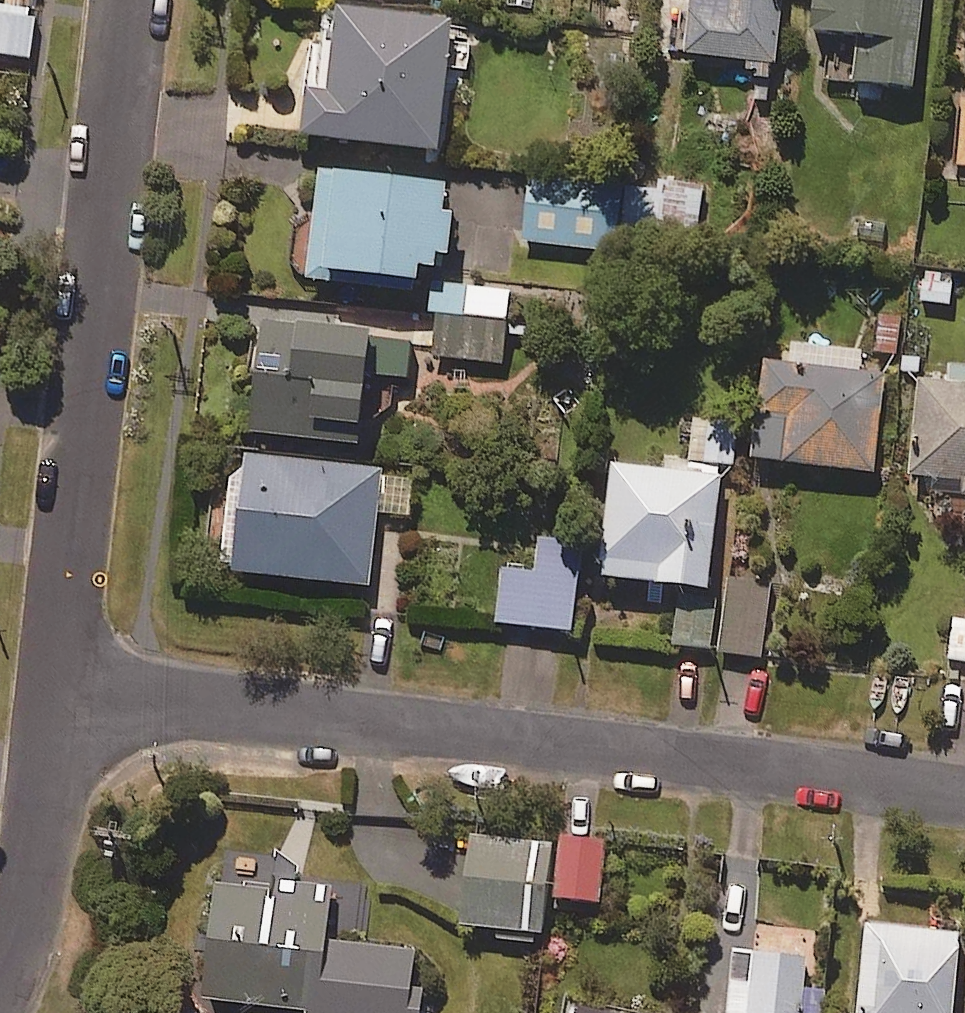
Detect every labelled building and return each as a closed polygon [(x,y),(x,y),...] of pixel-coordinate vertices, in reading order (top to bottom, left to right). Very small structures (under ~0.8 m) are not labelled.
[(745,65),(743,77),(755,79),(752,102),(768,103),(773,69),(781,0),(690,0),(683,58),(745,65)] [(858,88),(857,100),(881,102),(882,90),(914,92),(921,0),(816,0),(810,84),(858,88)] [(473,27),(334,13),(325,99),(307,97),(302,142),(437,156),(446,70),(468,73),(473,27)] [(30,62),(35,21),(0,17),(0,58),(30,62)] [(954,170),(964,170),(964,49),(954,170)] [(438,260),(446,261),(451,218),(443,218),(445,188),(317,175),(307,279),(415,290),(417,272),(437,274),(438,260)] [(700,183),(632,180),(629,243),(698,246),(700,183)] [(619,184),(527,181),(525,246),(617,249),(619,184)] [(502,365),(505,339),(527,341),(528,327),(564,331),(567,298),(509,292),(439,285),(431,358),(502,365)] [(309,324),(258,319),(247,438),(309,444),(311,428),(359,432),(365,377),(407,381),(411,340),(308,331),(309,324)] [(884,378),(764,364),(753,462),(873,476),(884,378)] [(947,366),(946,385),(920,384),(914,480),(963,483),(962,501),(964,501),(964,367),(947,366)] [(735,424),(692,421),(689,465),(732,467),(735,424)] [(416,479),(380,476),(237,462),(226,575),(369,589),(376,515),(412,519),(416,479)] [(719,479),(611,468),(599,582),(708,593),(719,479)] [(580,546),(502,542),(497,628),(575,632),(580,546)] [(770,584),(727,580),(720,655),(763,659),(770,584)] [(955,619),(948,661),(964,663),(964,621),(955,619)] [(553,844),(469,838),(462,931),(546,937),(553,844)] [(604,843),(558,840),(555,903),(601,905),(604,843)] [(214,883),(201,1007),(263,1012),(420,1012),(422,995),(411,994),(415,956),(326,947),(332,895),(214,883)] [(822,993),(812,992),(817,932),(755,927),(750,989),(730,987),(728,1012),(820,1012),(822,993)] [(959,937),(866,928),(858,1012),(952,1012),(959,937)]
